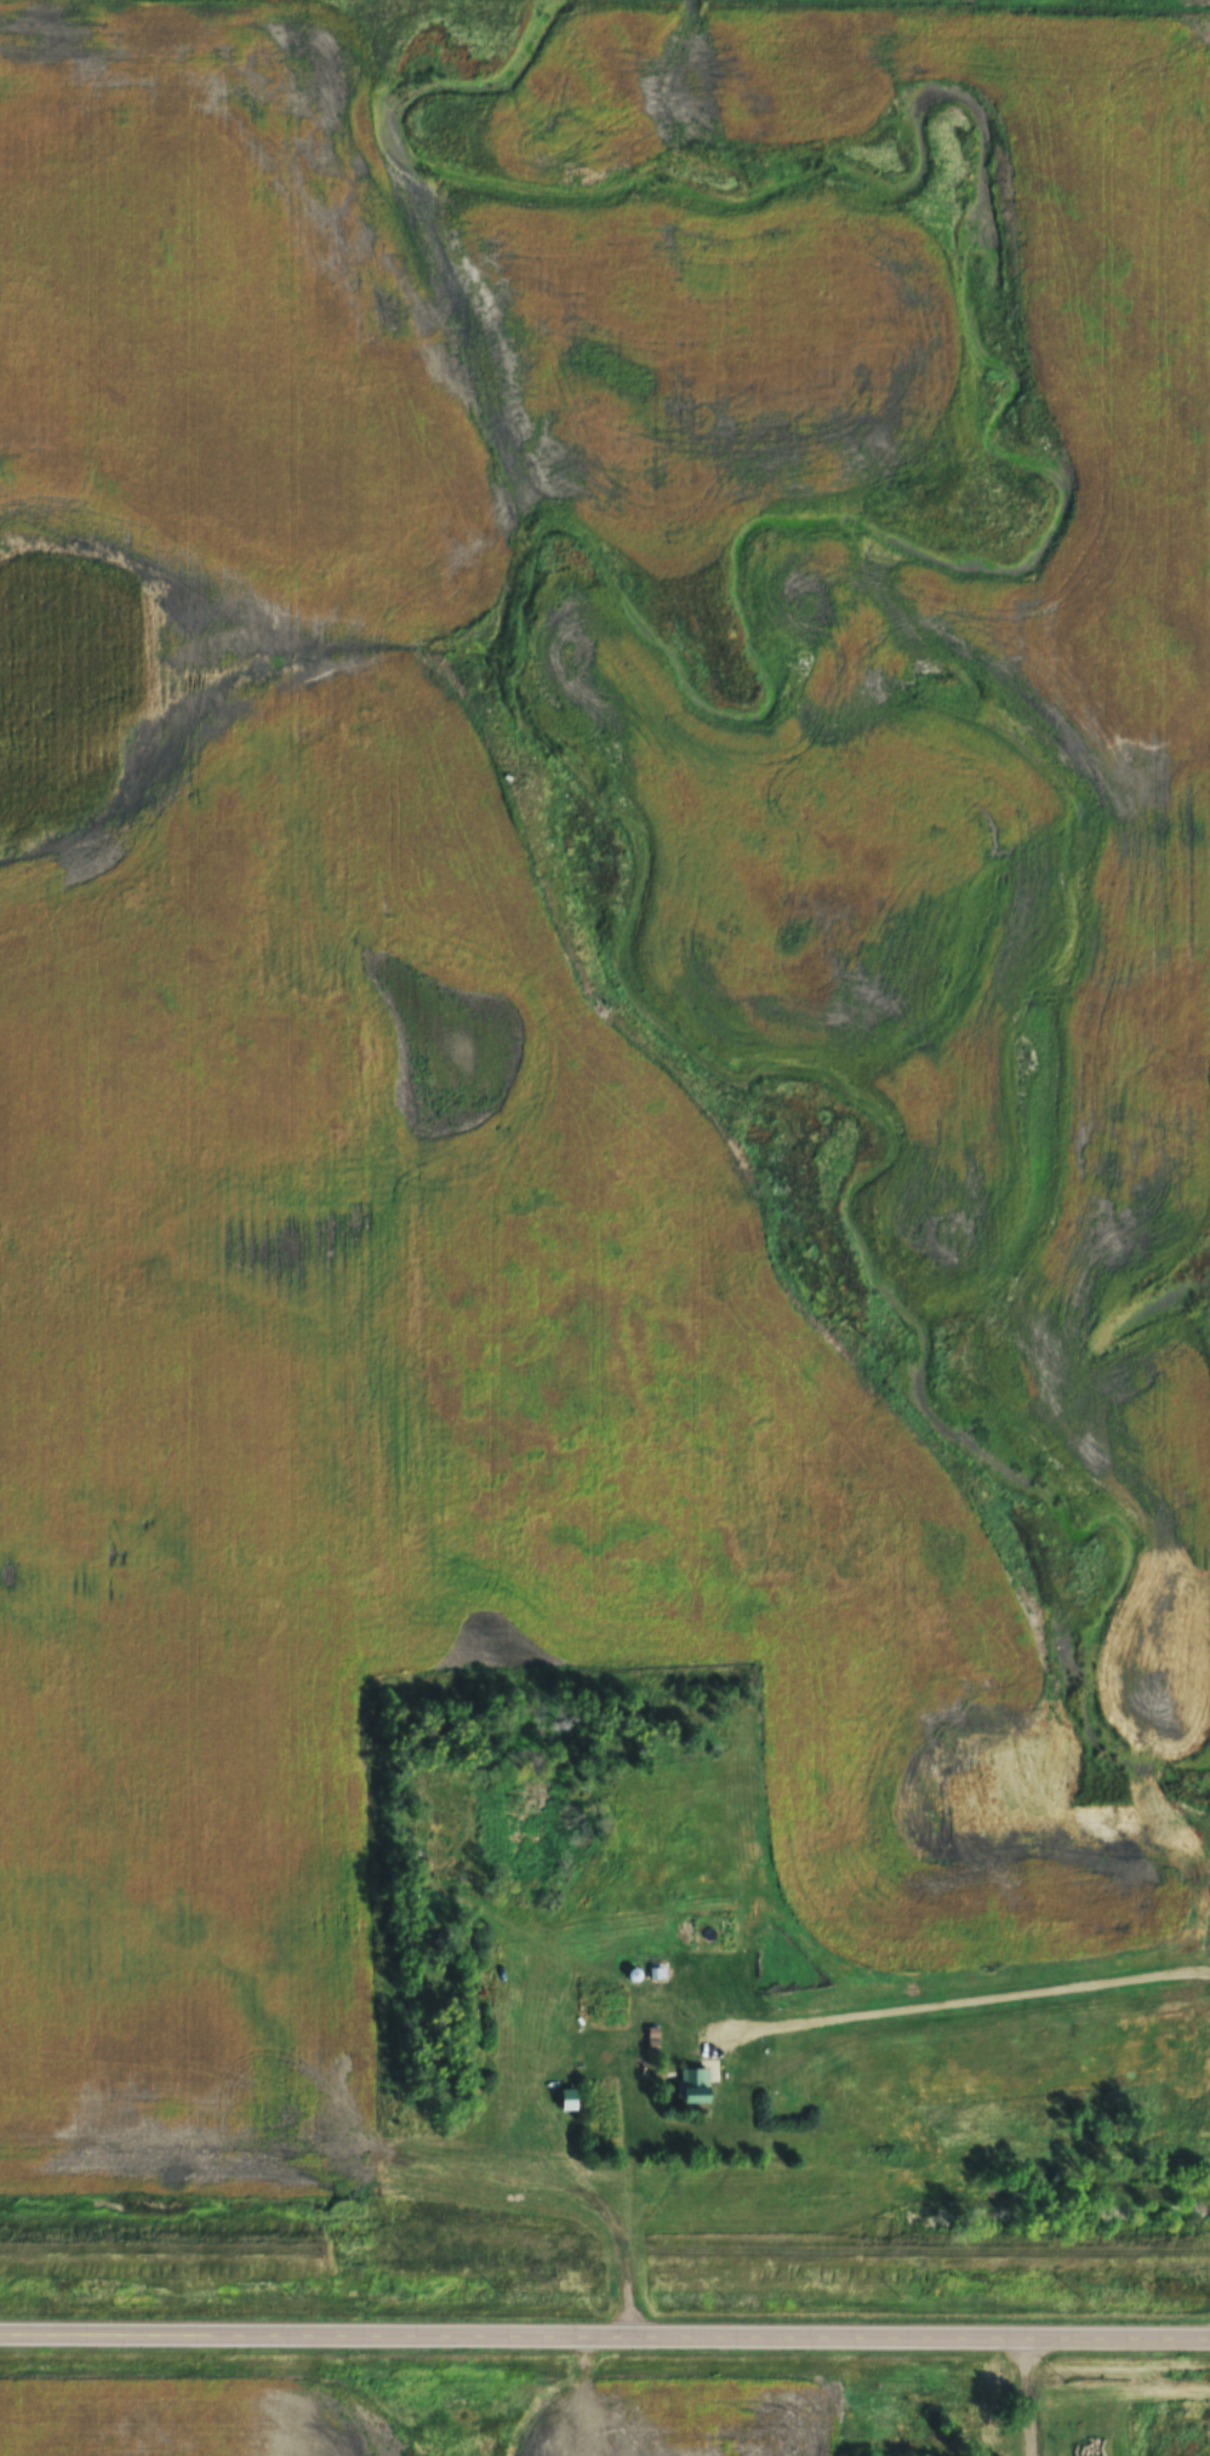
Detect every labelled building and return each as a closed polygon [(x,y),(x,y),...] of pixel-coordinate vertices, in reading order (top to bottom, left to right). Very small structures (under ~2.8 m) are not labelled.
[(706,2070),(680,2070),(680,2105),(706,2105),(706,2070)]
